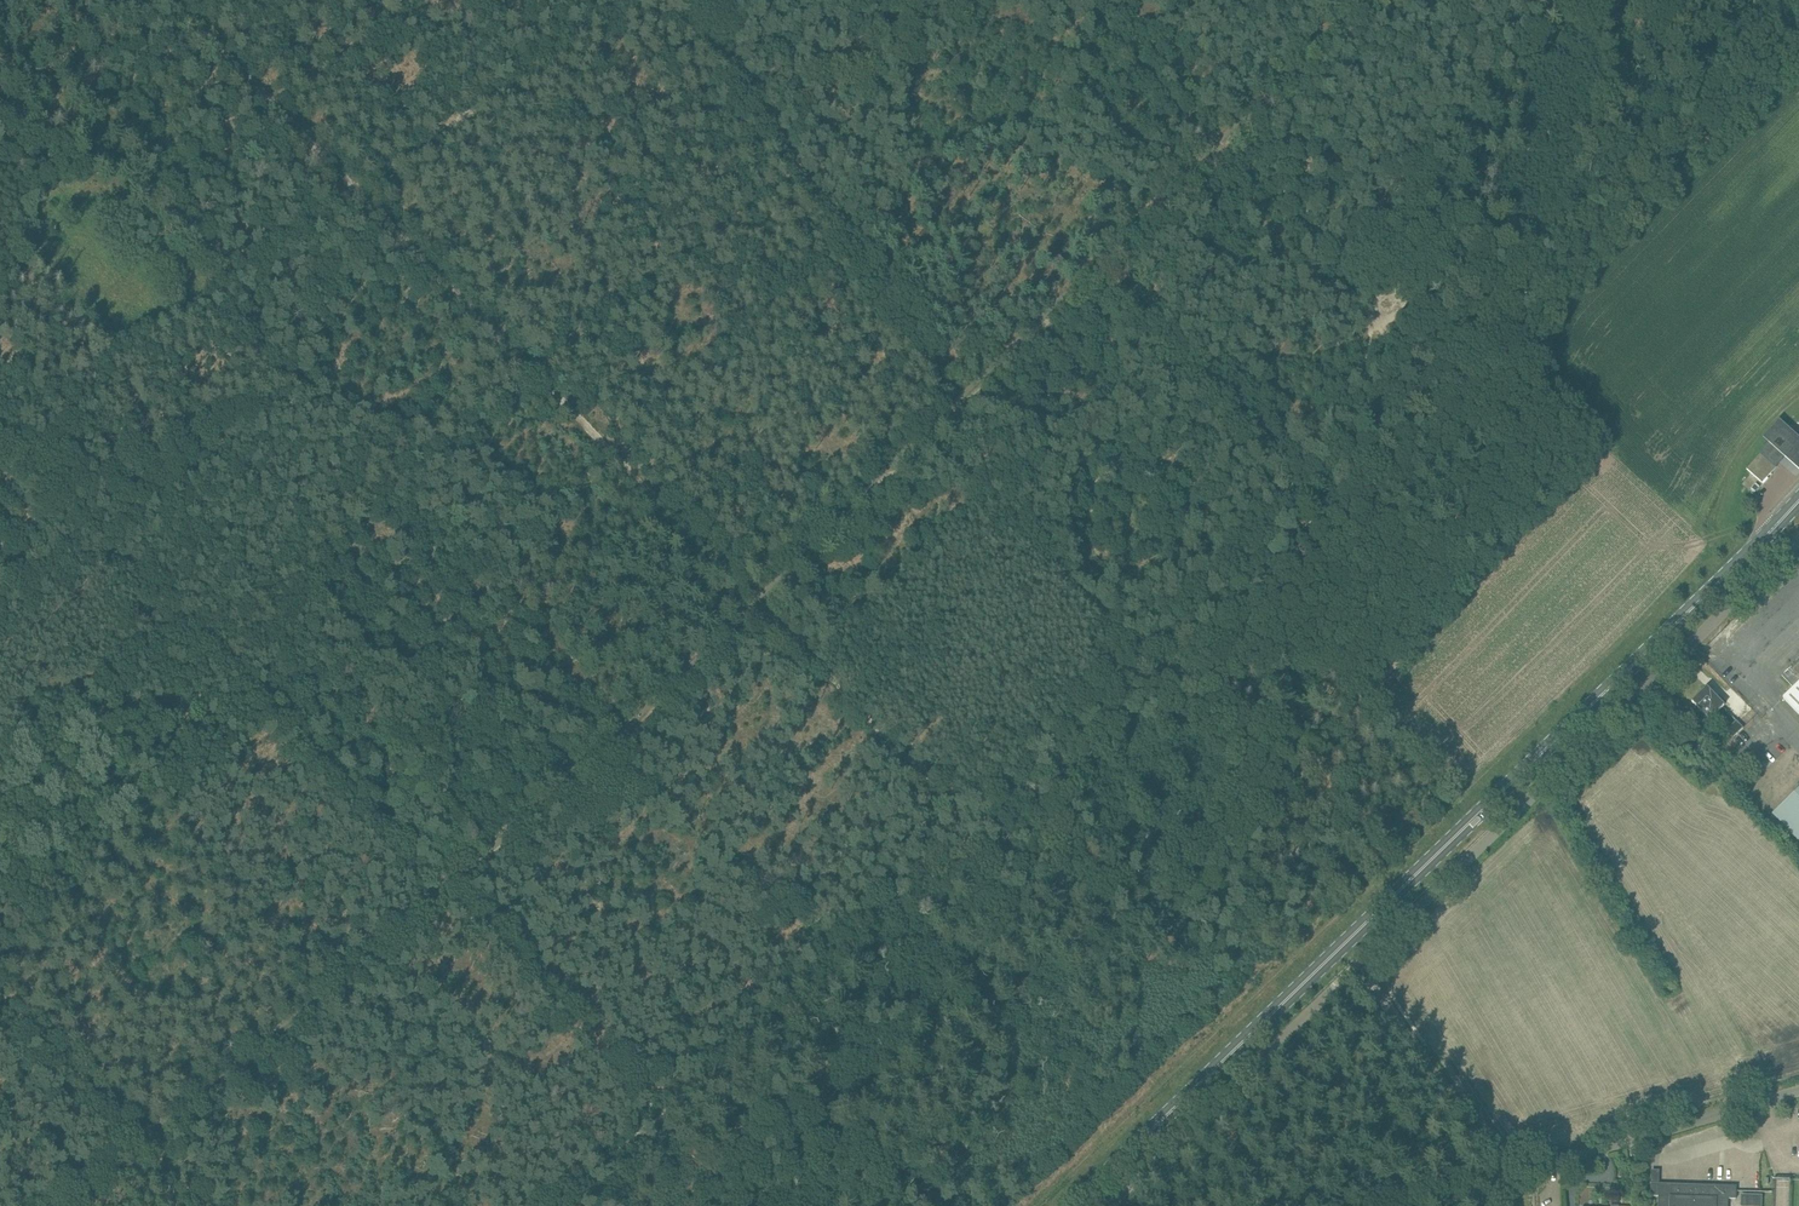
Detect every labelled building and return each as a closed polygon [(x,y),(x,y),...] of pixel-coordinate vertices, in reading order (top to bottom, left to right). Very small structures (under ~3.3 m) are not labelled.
[(1761,453),(1776,467),(1784,458),(1798,472),(1798,439),(1779,421),(1763,440),(1769,445),(1761,453)] [(1747,469),(1762,483),(1776,467),(1761,453),(1747,469)] [(1785,676),(1795,686),(1783,697),(1798,714),(1798,663),(1785,676)] [(1692,701),(1700,710),(1710,720),(1724,705),(1707,687),(1692,701)] [(1732,738),(1743,727),(1736,720),(1726,731),(1732,738)] [(1736,761),(1727,770),(1730,774),(1724,780),(1729,784),(1735,778),(1744,769),(1736,761)] [(1772,815),(1798,843),(1798,788),(1772,815)] [(1687,1185),(1670,1184),(1670,1186),(1659,1186),(1659,1183),(1651,1183),(1651,1191),(1650,1196),(1658,1196),(1658,1205),(1728,1205),(1728,1199),(1736,1199),(1736,1186),(1728,1186),(1728,1188),(1717,1188),(1717,1186),(1701,1185),(1694,1184),(1687,1184),(1687,1185)] [(1741,1195),(1741,1205),(1762,1205),(1762,1195),(1741,1195)]
